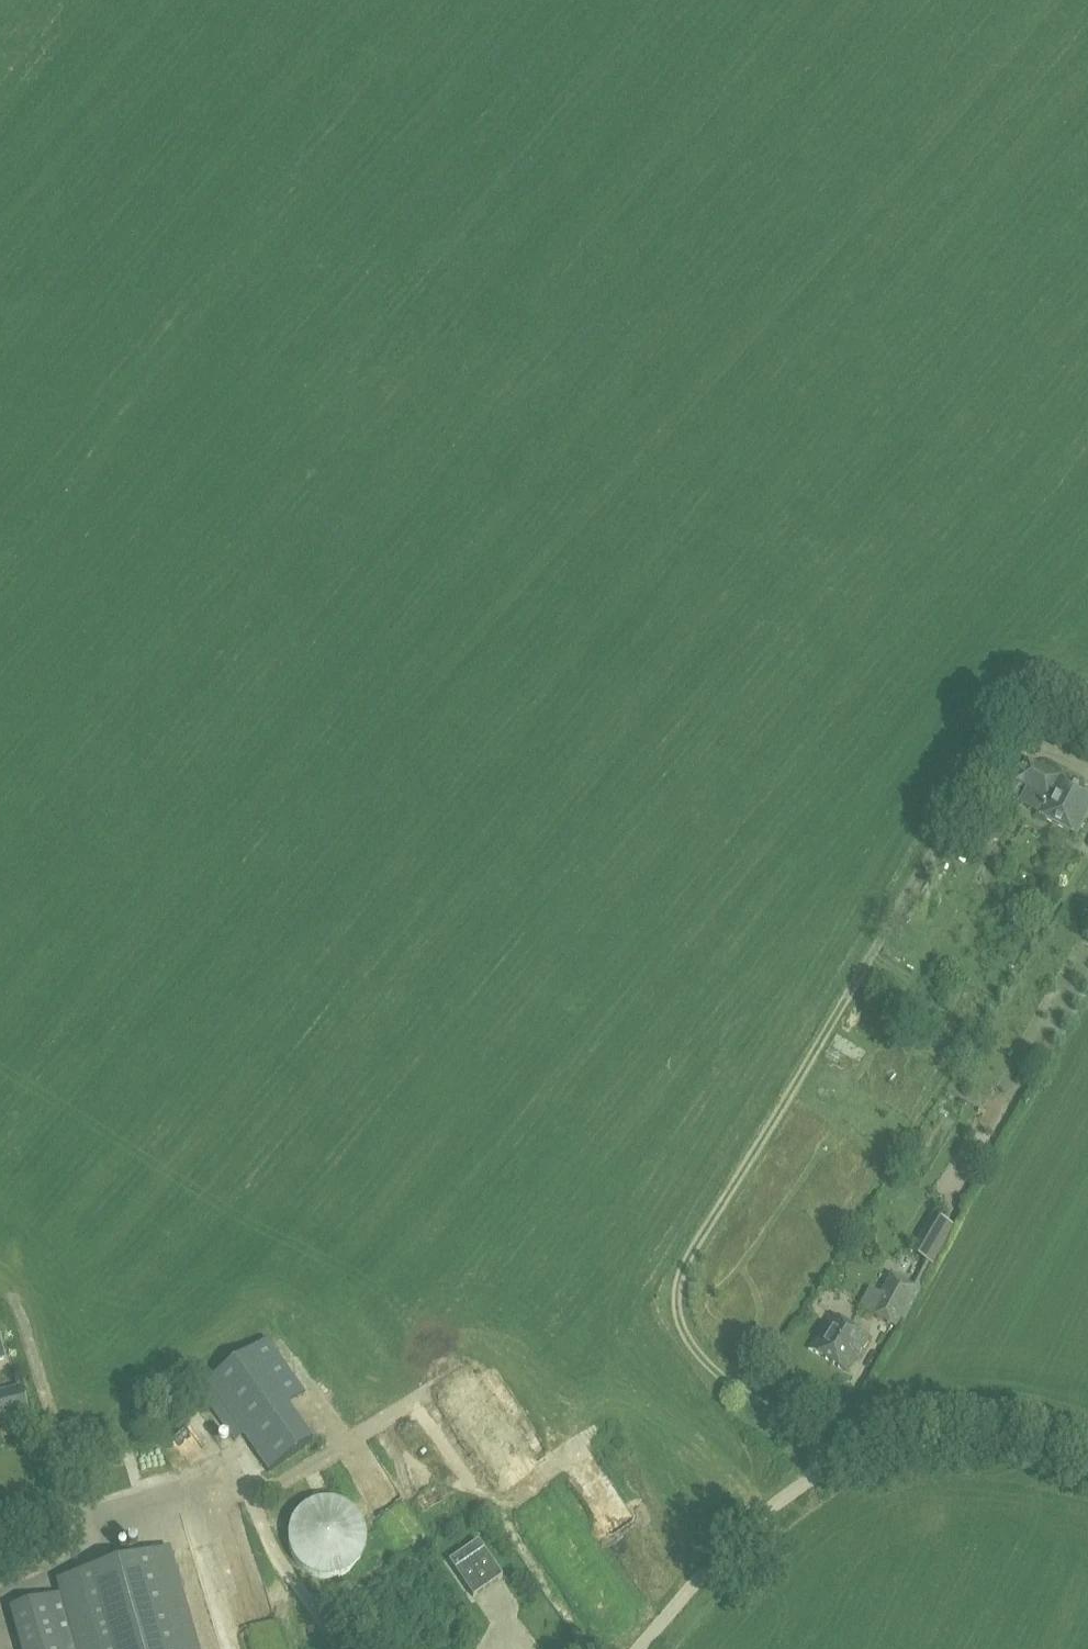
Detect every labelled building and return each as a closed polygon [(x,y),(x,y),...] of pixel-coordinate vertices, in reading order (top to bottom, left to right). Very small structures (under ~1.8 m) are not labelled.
[(1063,748),(1073,728),(1062,723),(1052,743),(1063,748)] [(1076,835),(1087,813),(1087,793),(1027,761),(1016,782),(1046,798),(1037,815),(1076,835)] [(929,1242),(940,1247),(946,1235),(936,1229),(929,1242)] [(873,1317),(895,1328),(900,1319),(904,1321),(919,1291),(889,1276),(878,1299),(871,1313),(873,1317)] [(809,1348),(846,1372),(868,1338),(830,1314),(809,1348)] [(243,1435),(269,1472),(314,1441),(289,1406),(305,1394),(267,1339),(197,1388),(234,1441),(243,1435)] [(28,1414),(21,1386),(0,1392),(0,1422),(28,1414)] [(193,1458),(206,1452),(194,1426),(180,1433),(193,1458)] [(344,1574),(377,1555),(335,1481),(301,1500),(344,1574)] [(449,1561),(473,1597),(503,1577),(479,1541),(449,1561)] [(67,1592),(10,1608),(21,1648),(195,1648),(167,1552),(63,1581),(67,1592)]
